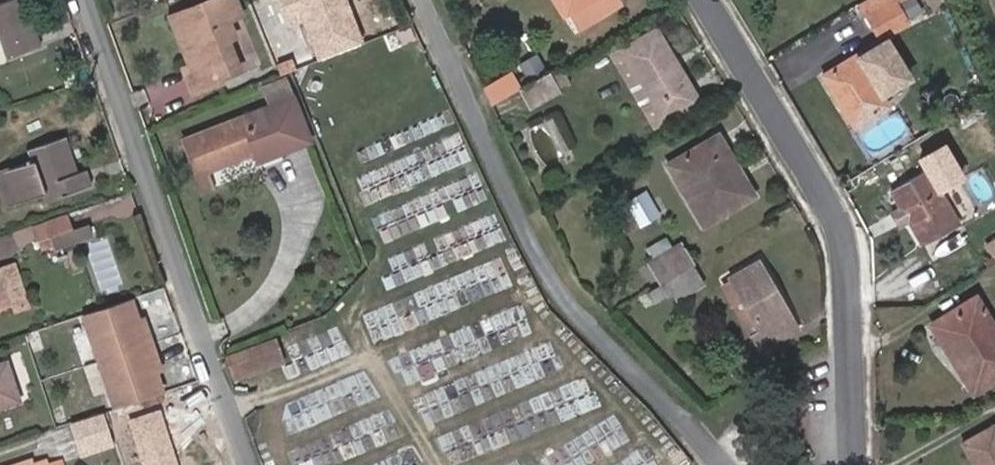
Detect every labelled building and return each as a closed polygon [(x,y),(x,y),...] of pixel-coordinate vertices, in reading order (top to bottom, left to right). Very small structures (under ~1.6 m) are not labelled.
[(5,57),(40,45),(34,30),(32,31),(21,0),(8,0),(0,3),(0,41),(5,57)] [(173,27),(184,31),(187,40),(180,43),(189,65),(182,68),(193,93),(220,82),(219,78),(240,69),(227,39),(235,36),(228,20),(241,15),(235,0),(208,0),(169,16),(173,27)] [(287,27),(304,20),(319,59),(364,43),(348,0),(277,0),(287,27)] [(561,20),(568,16),(565,11),(559,0),(549,0),(561,20)] [(565,11),(567,10),(576,26),(619,1),(618,0),(559,0),(565,11)] [(866,15),(893,0),(869,0),(860,5),(866,15)] [(879,39),(907,24),(894,0),(893,0),(866,15),(879,39)] [(184,31),(173,27),(180,43),(187,40),(184,31)] [(654,33),(622,52),(662,118),(694,99),(654,33)] [(856,55),(822,75),(842,108),(847,105),(858,124),(887,106),(880,95),(871,80),(899,62),(886,41),(858,58),(856,55)] [(615,56),(655,122),(662,118),(622,52),(615,56)] [(871,80),(880,95),(909,77),(899,62),(871,80)] [(559,68),(547,75),(557,91),(569,84),(559,68)] [(512,73),(484,90),(490,102),(519,85),(512,73)] [(521,90),(531,106),(557,91),(547,75),(521,90)] [(183,140),(196,174),(254,152),(258,161),(309,140),(292,97),(183,140)] [(667,165),(703,226),(747,199),(732,175),(739,171),(717,135),(667,165)] [(4,206),(44,193),(47,202),(48,202),(62,197),(61,195),(88,185),(83,170),(75,173),(73,166),(75,165),(65,137),(28,149),(33,161),(8,169),(7,166),(0,169),(0,194),(4,206)] [(907,220),(920,241),(957,218),(940,189),(962,176),(941,141),(915,157),(924,172),(890,192),(901,209),(907,220)] [(732,175),(747,199),(753,195),(739,171),(732,175)] [(945,190),(965,218),(979,208),(959,180),(945,190)] [(898,226),(907,220),(901,209),(891,215),(898,226)] [(34,226),(39,240),(41,240),(50,237),(72,229),(67,215),(34,226)] [(72,229),(50,237),(53,246),(54,248),(91,236),(88,227),(73,232),(72,229)] [(50,237),(41,240),(44,249),(53,246),(50,237)] [(649,263),(661,283),(663,281),(692,264),(679,244),(649,263)] [(758,260),(731,276),(770,343),(797,327),(758,260)] [(661,283),(648,291),(655,301),(672,291),(677,300),(703,284),(692,264),(663,281),(661,283)] [(12,303),(14,309),(28,305),(15,265),(0,270),(12,303)] [(12,303),(0,270),(0,306),(12,303)] [(731,276),(722,281),(761,348),(770,343),(731,276)] [(934,322),(953,353),(950,355),(972,391),(973,391),(994,378),(994,329),(975,296),(934,322)] [(131,299),(89,313),(121,407),(162,393),(154,370),(152,362),(157,360),(146,328),(141,330),(139,323),(131,299)] [(276,339),(223,358),(229,372),(282,354),(276,339)] [(282,354),(229,372),(232,379),(284,361),(282,354)] [(6,361),(0,363),(0,407),(19,401),(6,361)] [(126,422),(140,464),(177,464),(159,411),(126,422)] [(100,414),(72,423),(82,456),(111,447),(100,414)] [(962,443),(974,464),(994,464),(994,429),(993,426),(962,443)]
